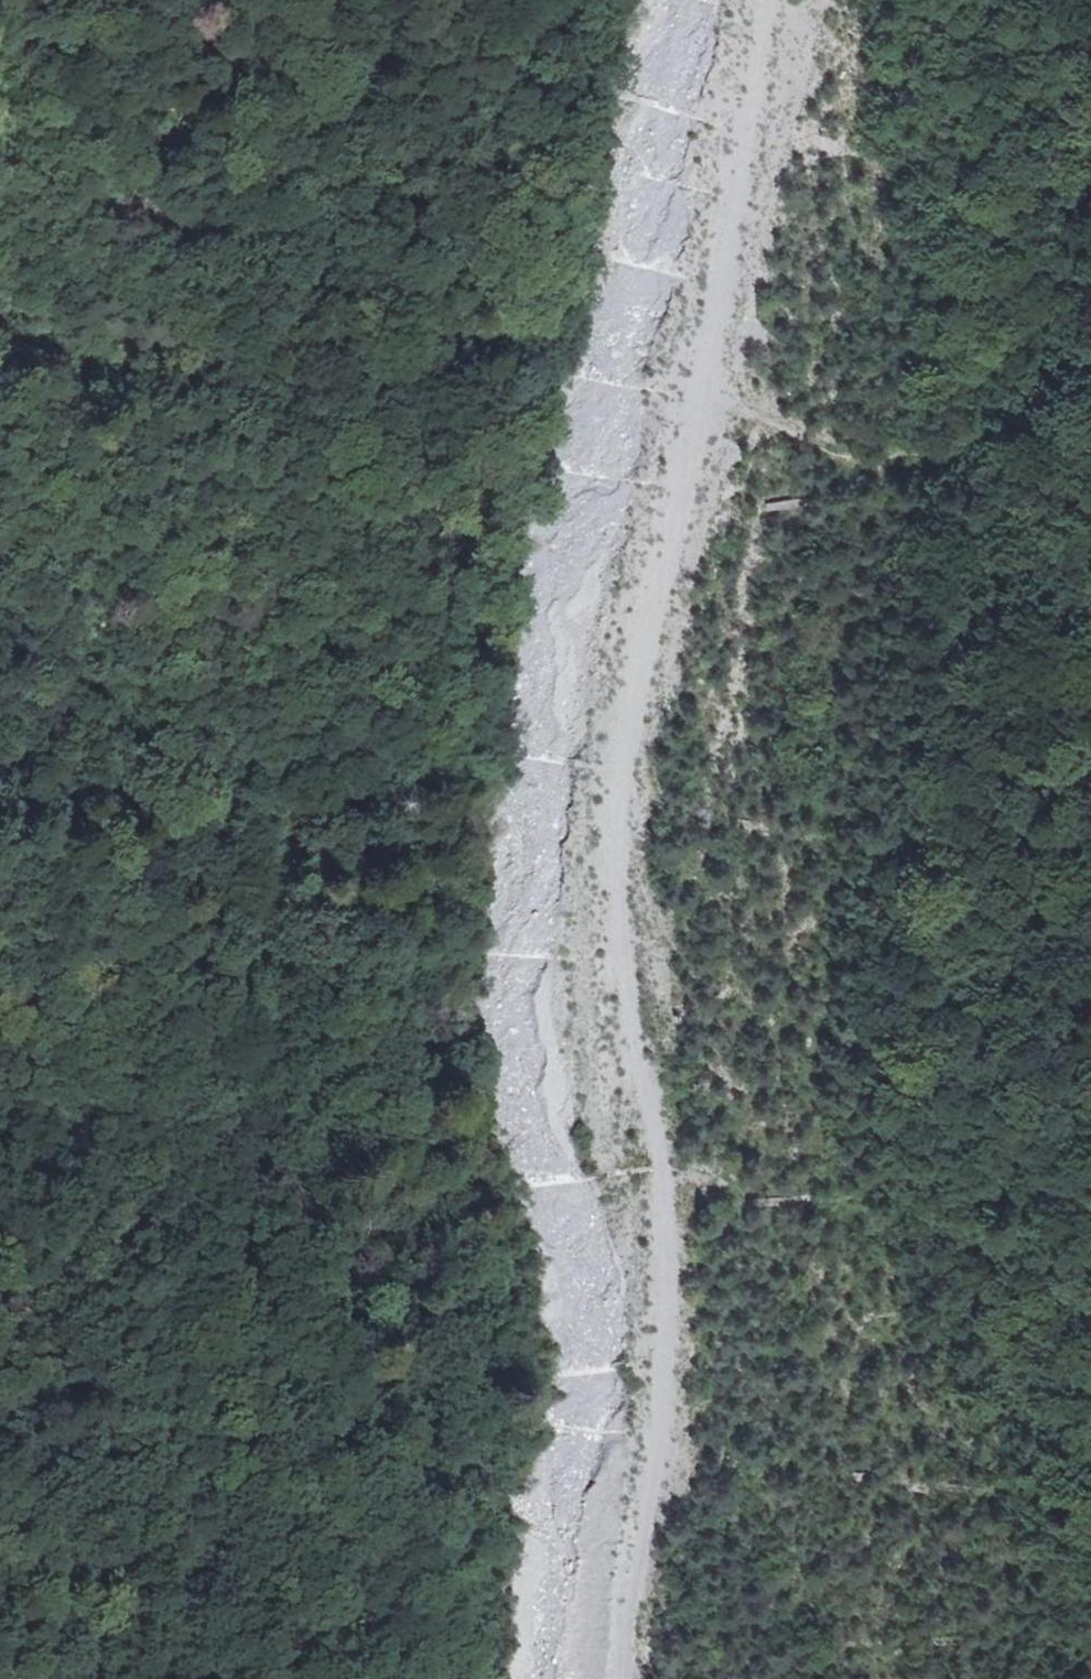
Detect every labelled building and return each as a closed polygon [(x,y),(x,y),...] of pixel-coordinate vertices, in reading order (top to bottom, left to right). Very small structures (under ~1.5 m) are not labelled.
[(804,524),(798,498),(766,505),(771,531),(804,524)]
